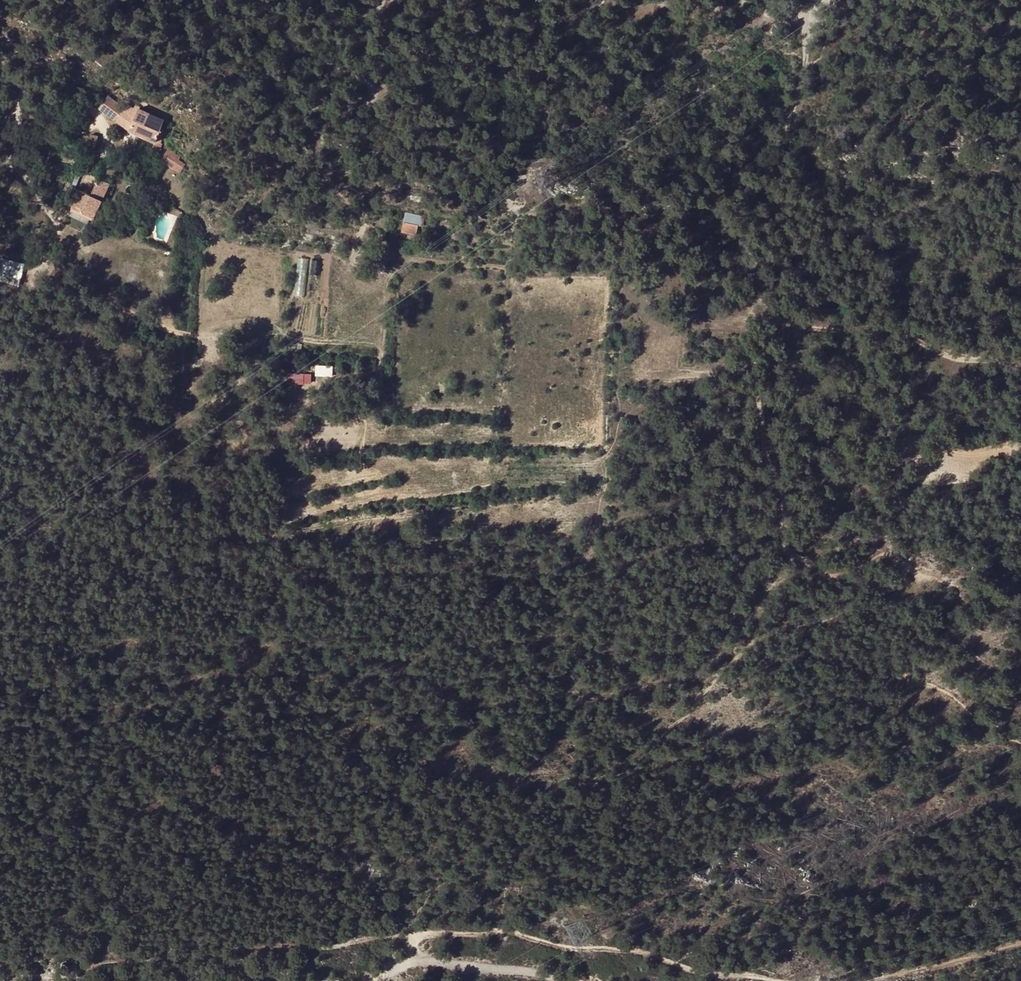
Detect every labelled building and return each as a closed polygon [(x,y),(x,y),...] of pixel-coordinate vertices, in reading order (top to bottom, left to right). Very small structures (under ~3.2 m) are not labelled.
[(129,131),(137,134),(156,142),(164,120),(137,108),(135,107),(134,108),(127,104),(123,109),(108,97),(99,109),(115,120),(129,131)] [(135,141),(153,148),(156,142),(137,134),(135,141)] [(162,144),(156,142),(153,148),(152,150),(158,153),(162,144)] [(180,157),(168,150),(161,162),(172,169),(180,157)] [(93,218),(109,184),(98,178),(81,212),(93,218)] [(413,225),(415,215),(405,214),(402,233),(416,235),(417,225),(413,225)] [(0,271),(0,281),(21,285),(25,261),(3,257),(0,271)] [(307,295),(307,258),(297,257),(296,295),(307,295)] [(288,383),(311,383),(311,372),(288,372),(288,383)]
